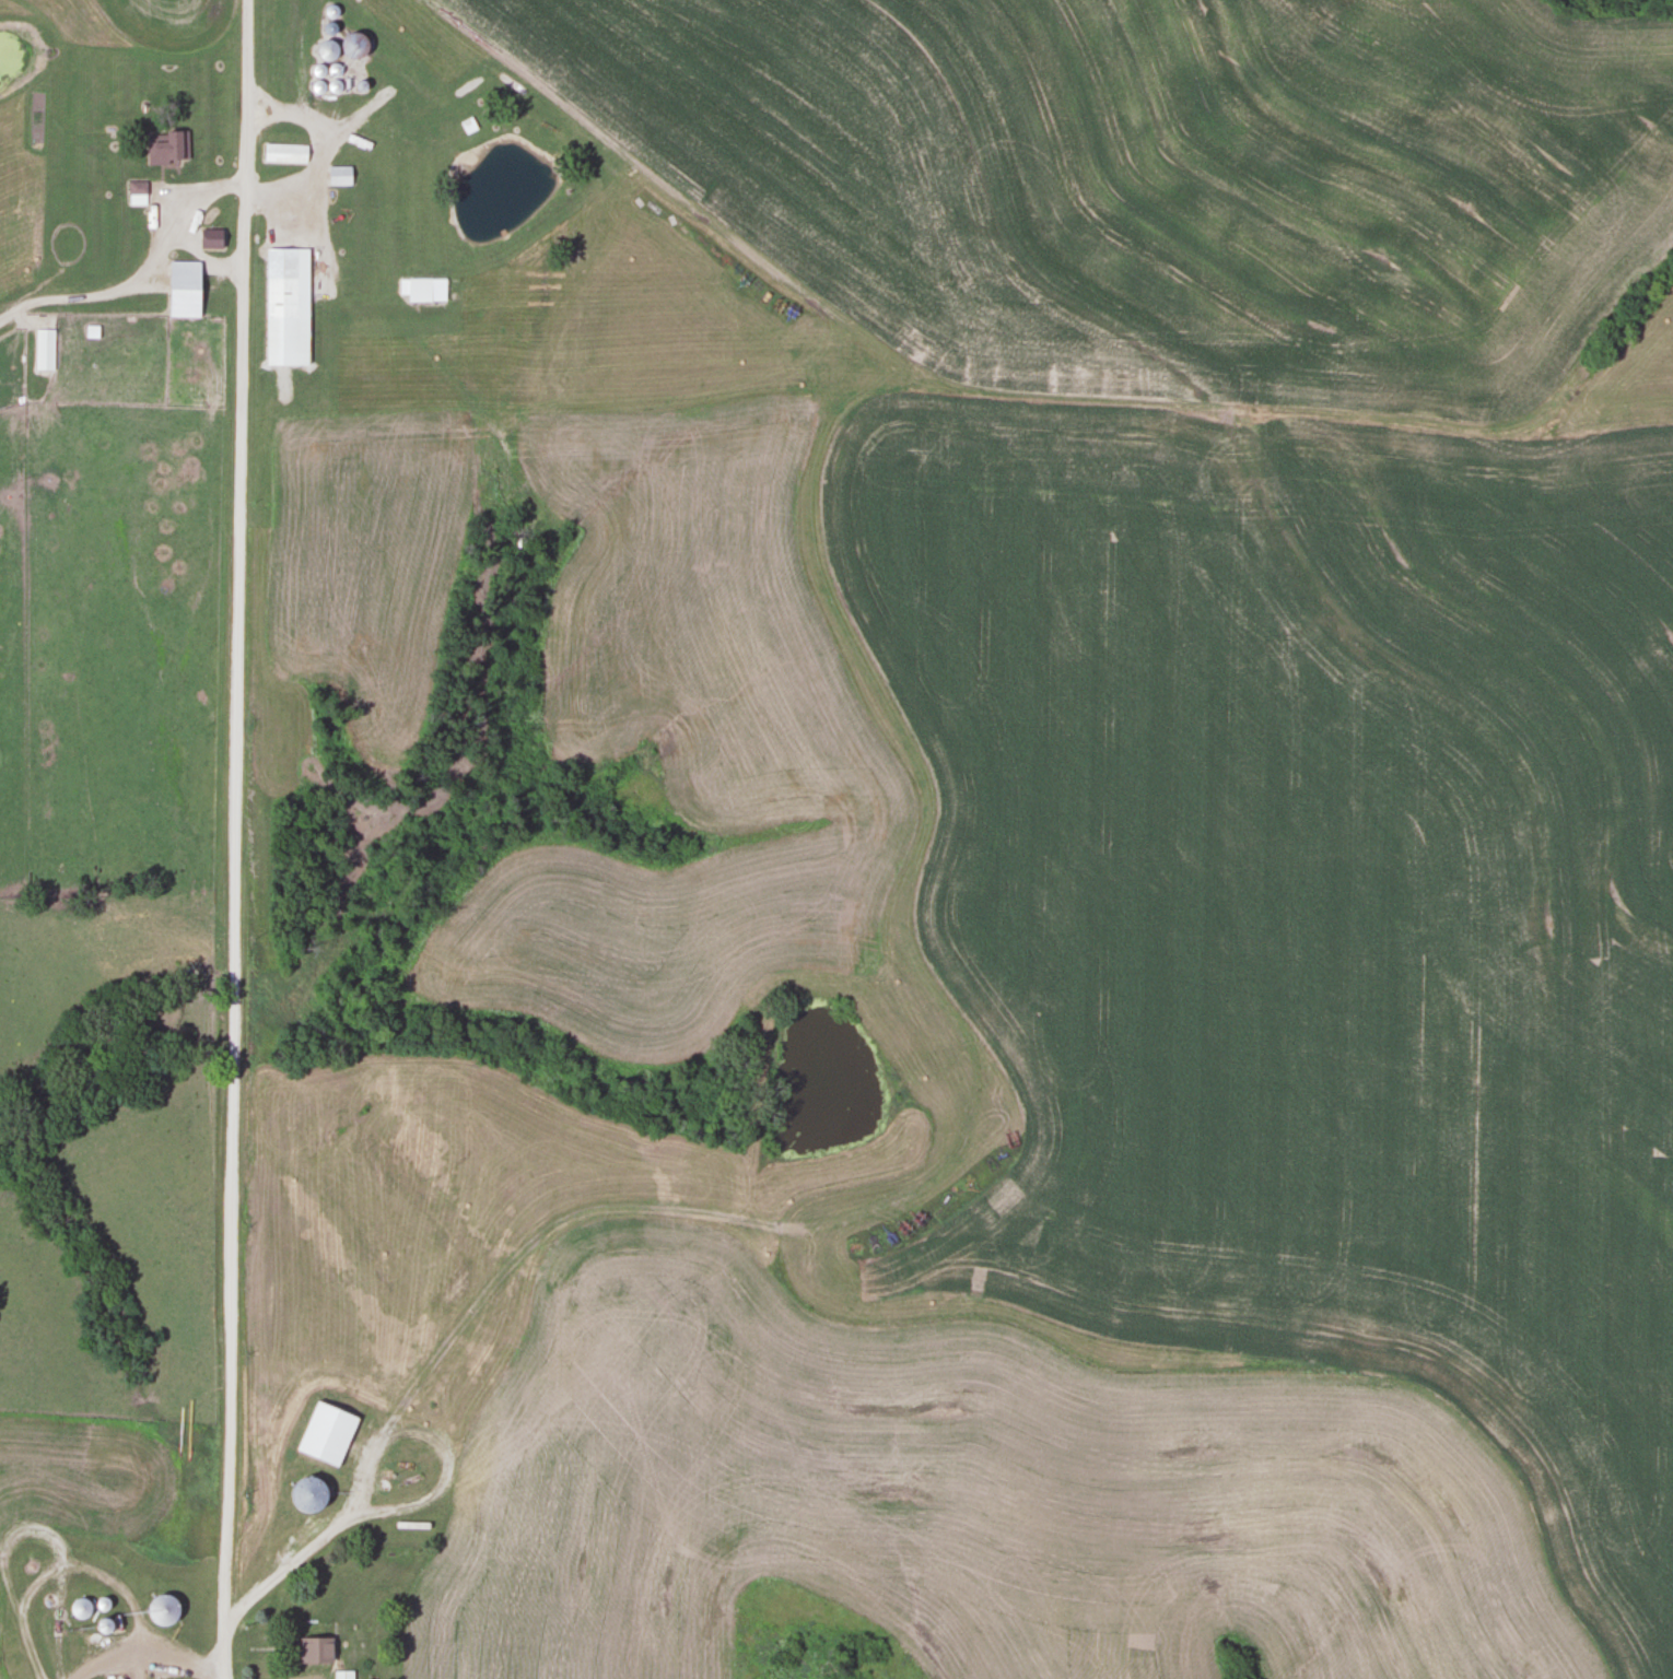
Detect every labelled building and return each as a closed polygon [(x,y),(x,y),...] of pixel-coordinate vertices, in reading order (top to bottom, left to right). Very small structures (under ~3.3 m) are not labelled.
[(359,32),(340,35),(344,56),(363,53),(359,32)] [(315,50),(326,60),(337,48),(326,38),(315,50)] [(150,160),(187,160),(187,131),(150,131),(150,160)] [(305,144),(263,144),(263,162),(305,163),(305,144)] [(348,166),(328,166),(328,184),(348,184),(348,166)] [(144,182),(127,182),(127,204),(144,204),(144,182)] [(220,229),(198,229),(198,248),(220,248),(220,229)] [(307,366),(307,248),(265,248),(265,366),(307,366)] [(198,261),(168,261),(168,317),(198,317),(198,261)] [(53,329),(34,329),(34,370),(53,370),(53,329)] [(295,1451),(338,1467),(356,1415),(313,1400),(295,1451)] [(316,1477),(294,1480),(298,1512),(321,1510),(316,1477)] [(171,1594),(151,1594),(151,1623),(171,1623),(171,1594)] [(67,1606),(79,1619),(91,1608),(79,1595),(67,1606)] [(110,1619),(98,1616),(94,1628),(107,1632),(110,1619)] [(330,1662),(330,1636),(295,1636),(295,1662),(330,1662)] [(334,1670),(334,1678),(352,1678),(352,1670),(334,1670)]
